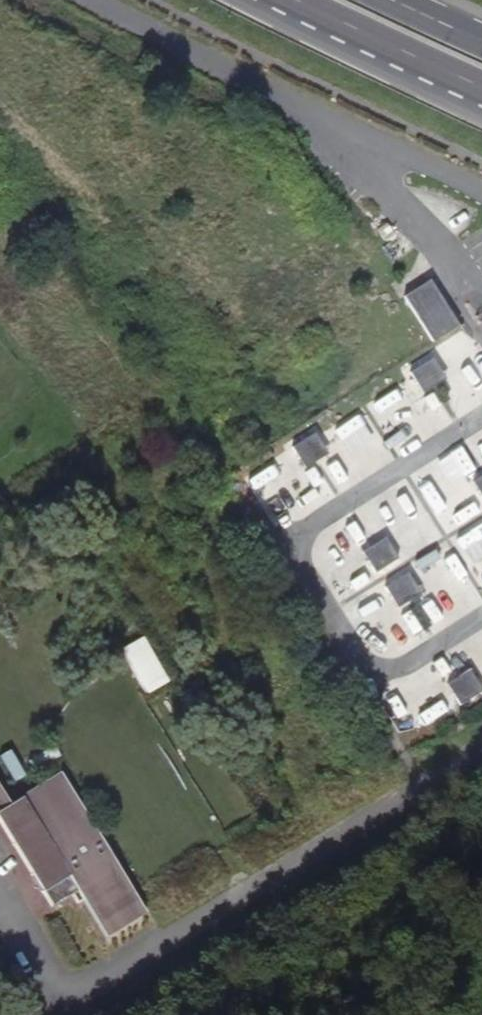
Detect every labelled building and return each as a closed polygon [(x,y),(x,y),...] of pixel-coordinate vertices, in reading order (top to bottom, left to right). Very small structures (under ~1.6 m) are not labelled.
[(453,318),(430,281),(404,298),(427,335),(453,318)] [(453,318),(427,335),(433,343),(459,326),(453,318)] [(423,394),(446,379),(432,359),(409,374),(423,394)] [(305,470),(328,455),(315,435),(292,449),(305,470)] [(471,482),(481,499),(481,476),(471,482)] [(375,574),(397,559),(384,538),(361,552),(375,574)] [(397,609),(421,595),(407,574),(384,588),(397,609)] [(128,655),(137,685),(161,678),(152,648),(128,655)] [(469,670),(446,685),(459,706),(481,692),(481,690),(469,670)] [(0,815),(0,851),(44,922),(63,910),(69,919),(75,916),(97,952),(138,927),(53,788),(2,819),(0,815)]
